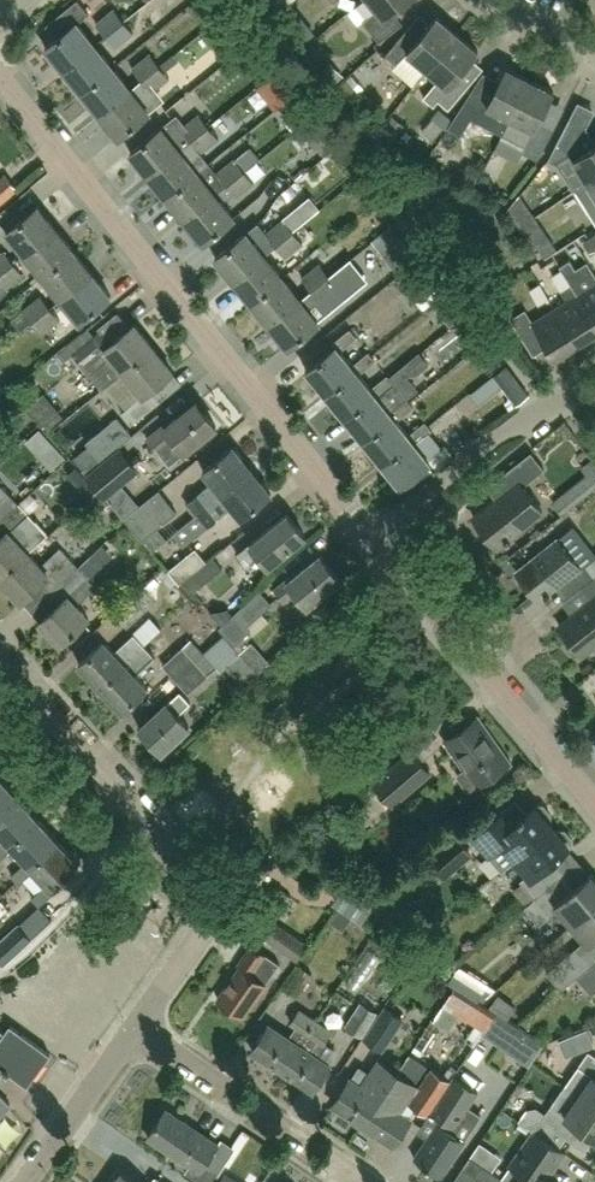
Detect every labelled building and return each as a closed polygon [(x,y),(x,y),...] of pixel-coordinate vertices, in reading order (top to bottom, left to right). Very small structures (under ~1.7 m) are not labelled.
[(46,46),(65,69),(96,44),(78,22),(90,12),(80,0),(76,0),(47,24),(57,37),(46,46)] [(377,10),(363,21),(379,42),(403,23),(394,11),(408,0),(370,0),(377,10)] [(98,23),(107,35),(125,21),(116,9),(98,23)] [(428,69),(457,33),(436,16),(415,43),(404,34),(387,55),(397,64),(404,56),(413,63),(416,59),(428,69)] [(207,34),(225,57),(245,41),(226,18),(207,34)] [(125,21),(107,35),(117,47),(135,33),(125,21)] [(434,106),(439,100),(450,109),(468,86),(457,77),(478,51),(457,33),(428,69),(439,78),(424,97),(434,106)] [(114,66),(96,44),(65,69),(83,92),(114,66)] [(133,67),(143,79),(161,65),(151,53),(133,67)] [(143,79),(132,88),(101,113),(119,136),(163,101),(154,90),(170,77),(161,65),(143,79)] [(114,66),(83,92),(101,113),(132,88),(114,66)] [(471,119),(502,135),(530,80),(506,68),(487,107),(481,104),(478,108),(466,100),(448,129),(460,137),(471,119)] [(346,79),(333,92),(348,108),(361,95),(346,79)] [(502,135),(525,147),(522,152),(537,160),(542,153),(553,130),(538,122),(554,93),(530,80),(502,135)] [(148,175),(179,150),(190,141),(208,127),(198,115),(181,129),(172,118),(161,127),(130,153),(148,175)] [(380,131),(392,140),(404,126),(392,116),(380,131)] [(594,178),(594,146),(584,153),(576,140),(583,127),(569,120),(549,160),(558,165),(575,191),(594,178)] [(208,127),(190,141),(200,153),(218,139),(208,127)] [(166,198),(197,172),(179,150),(148,175),(166,198)] [(217,174),(226,186),(244,171),(234,160),(217,174)] [(244,171),(226,186),(236,198),(254,183),(244,171)] [(166,198),(184,220),(215,195),(197,172),(166,198)] [(17,190),(3,174),(0,177),(0,205),(17,190)] [(575,191),(594,224),(594,178),(575,191)] [(215,195),(184,220),(202,243),(234,217),(215,195)] [(25,254),(56,229),(37,206),(6,232),(25,254)] [(266,235),(275,246),(293,232),(284,220),(266,235)] [(25,254),(43,277),(74,251),(56,229),(25,254)] [(233,281),(264,255),(246,232),(215,258),(233,281)] [(293,232),(275,246),(285,258),(303,244),(293,232)] [(550,238),(538,246),(545,256),(557,248),(550,238)] [(397,273),(416,258),(400,239),(382,255),(397,273)] [(14,263),(4,251),(0,255),(0,274),(14,263)] [(43,277),(61,299),(92,273),(74,251),(43,277)] [(233,281),(251,303),(283,277),(264,255),(233,281)] [(420,260),(400,277),(411,290),(431,273),(420,260)] [(577,295),(594,323),(594,274),(592,269),(580,277),(569,260),(559,267),(562,271),(571,284),(577,295)] [(0,274),(0,283),(5,290),(23,275),(14,263),(0,274)] [(302,279),(312,291),(329,276),(320,264),(302,279)] [(571,284),(562,271),(552,277),(561,291),(560,291),(566,301),(555,308),(577,344),(594,333),(594,323),(577,295),(571,284)] [(92,273),(61,299),(80,321),(111,296),(92,273)] [(329,276),(312,291),(301,299),(270,325),(288,348),(319,322),(309,309),(319,300),(321,303),(339,288),(329,276)] [(251,303),(270,325),(301,299),(283,277),(251,303)] [(530,291),(538,305),(548,298),(540,285),(530,291)] [(23,310),(32,322),(50,307),(41,295),(23,310)] [(50,307),(32,322),(42,334),(60,319),(50,307)] [(577,344),(555,308),(532,323),(524,311),(510,320),(533,356),(548,347),(555,358),(577,344)] [(124,372),(153,349),(133,324),(111,343),(102,331),(73,354),(83,366),(105,348),(124,372)] [(349,329),(332,343),(334,346),(305,370),(325,394),(355,370),(352,365),(340,351),(356,338),(349,329)] [(153,349),(124,372),(143,396),(121,413),(131,425),(159,402),(150,391),(172,373),(153,349)] [(374,393),(370,389),(359,374),(375,361),(368,352),(352,365),(355,370),(325,394),(344,417),(374,393)] [(58,354),(48,365),(64,378),(73,367),(58,354)] [(419,354),(389,378),(387,375),(370,389),(374,393),(344,417),(363,440),(393,416),(389,412),(406,399),(394,384),(403,376),(417,377),(429,367),(419,354)] [(506,366),(493,376),(464,398),(473,409),(501,386),(516,406),(529,397),(506,366)] [(411,439),(408,435),(396,420),(413,407),(406,399),(389,412),(393,416),(363,440),(381,464),(411,439)] [(168,465),(216,427),(196,401),(164,426),(163,425),(147,438),(168,465)] [(132,435),(117,417),(85,442),(100,461),(132,435)] [(411,439),(381,464),(400,487),(431,463),(415,444),(431,431),(424,422),(408,435),(411,439)] [(42,450),(55,465),(66,455),(52,441),(42,450)] [(181,528),(252,470),(232,447),(203,471),(212,482),(186,503),(195,515),(180,527),(181,528)] [(122,448),(87,477),(106,499),(140,470),(122,448)] [(542,469),(531,454),(504,476),(513,487),(474,518),(498,548),(543,512),(522,485),(542,469)] [(271,494),(252,470),(181,528),(180,527),(172,534),(183,547),(232,507),(241,518),(271,494)] [(594,496),(594,478),(561,499),(569,512),(594,496)] [(18,503),(0,484),(0,520),(18,503)] [(158,528),(177,512),(159,490),(123,519),(152,552),(167,539),(158,528)] [(27,553),(48,535),(18,503),(0,520),(0,537),(0,579),(27,553)] [(268,566),(305,536),(287,514),(236,554),(247,567),(260,556),(268,566)] [(565,582),(581,569),(557,539),(516,572),(538,600),(564,580),(565,582)] [(96,587),(89,580),(113,557),(103,546),(78,568),(52,593),(60,602),(39,621),(61,645),(89,619),(76,605),(96,587)] [(52,593),(78,568),(60,548),(39,566),(27,553),(0,579),(21,602),(43,583),(52,593)] [(198,549),(171,571),(180,582),(182,584),(209,562),(198,549)] [(307,607),(340,579),(320,555),(292,578),(291,576),(274,590),(284,602),(295,593),(307,607)] [(209,562),(182,584),(192,597),(225,569),(215,557),(209,562)] [(594,577),(594,557),(585,566),(594,578),(594,577)] [(594,578),(582,587),(592,599),(558,625),(582,655),(594,645),(594,577),(594,578)] [(127,628),(156,601),(143,586),(114,614),(127,628)] [(247,626),(262,612),(272,604),(260,591),(218,628),(234,646),(251,630),(247,626)] [(340,625),(320,599),(280,631),(301,657),(340,625)] [(78,664),(100,687),(144,645),(133,633),(113,652),(103,641),(78,664)] [(225,636),(204,653),(221,672),(230,665),(241,655),(240,653),(225,636)] [(208,676),(208,675),(216,667),(191,639),(162,666),(188,694),(208,676)] [(258,674),(270,662),(253,643),(240,653),(241,655),(258,674)] [(144,645),(100,687),(122,710),(146,687),(135,675),(155,657),(144,645)] [(258,674),(241,655),(230,665),(247,684),(258,674)] [(175,712),(188,701),(179,692),(167,703),(166,703),(138,729),(160,753),(188,727),(175,712)] [(477,786),(510,763),(478,718),(445,741),(464,769),(457,774),(468,789),(475,784),(477,786)] [(392,804),(429,772),(410,750),(374,782),(392,804)] [(16,797),(0,779),(0,812),(16,797)] [(5,840),(0,845),(0,859),(13,848),(10,845),(37,820),(16,797),(0,812),(0,834),(5,840)] [(504,869),(516,859),(515,859),(553,827),(548,822),(551,820),(551,814),(544,805),(538,805),(535,807),(511,827),(501,815),(476,836),(504,869)] [(10,845),(13,848),(26,862),(11,876),(18,884),(33,870),(30,867),(57,842),(37,820),(10,845)] [(515,859),(516,859),(529,874),(520,882),(521,883),(513,890),(526,906),(557,880),(546,868),(573,845),(573,839),(565,830),(559,830),(557,832),(553,827),(515,859)] [(471,848),(467,843),(462,837),(432,862),(442,873),(471,848)] [(30,867),(33,870),(46,885),(31,898),(38,906),(53,893),(51,890),(78,865),(57,842),(30,867)] [(557,880),(526,906),(536,917),(544,910),(550,917),(557,911),(569,926),(594,904),(594,879),(590,873),(567,893),(564,890),(567,887),(559,878),(557,880)] [(349,876),(332,900),(362,920),(378,895),(349,876)] [(569,926),(583,942),(547,972),(561,988),(576,976),(582,970),(583,971),(594,961),(594,952),(589,945),(594,939),(594,904),(569,926)] [(297,961),(308,946),(276,923),(265,939),(297,961)] [(30,938),(19,925),(0,942),(0,959),(3,962),(30,938)] [(242,1017),(279,964),(251,944),(236,966),(239,968),(217,999),(242,1017)] [(583,971),(582,970),(576,976),(592,995),(594,992),(594,961),(583,971)] [(297,997),(313,975),(299,965),(283,987),(297,997)] [(457,1007),(487,1026),(495,1013),(453,987),(431,1020),(444,1028),(457,1007)] [(489,1007),(506,1020),(515,1007),(498,994),(489,1007)] [(361,1004),(346,1027),(362,1038),(377,1014),(361,1004)] [(252,1051),(282,1071),(316,1021),(298,1009),(290,1022),(297,1027),(289,1039),(268,1025),(252,1051)] [(401,1020),(385,1009),(365,1039),(381,1050),(401,1020)] [(316,1021),(282,1071),(313,1091),(330,1066),(325,1063),(334,1050),(324,1043),(332,1031),(316,1021)] [(3,1071),(8,1075),(9,1073),(25,1085),(26,1086),(50,1054),(48,1053),(11,1026),(10,1025),(4,1033),(0,1029),(0,1074),(3,1071)] [(594,1108),(594,1057),(588,1052),(564,1086),(594,1108)] [(396,1073),(397,1074),(363,1125),(394,1145),(410,1119),(397,1111),(415,1084),(414,1083),(427,1065),(409,1053),(397,1072),(396,1073)] [(380,1061),(370,1076),(363,1087),(349,1078),(332,1105),(363,1125),(397,1074),(396,1073),(397,1072),(380,1061)] [(428,1114),(429,1111),(450,1081),(431,1069),(409,1101),(428,1114)] [(450,1081),(429,1111),(440,1118),(414,1158),(441,1177),(465,1141),(451,1132),(478,1092),(454,1076),(450,1081)] [(564,1086),(540,1120),(547,1125),(540,1135),(558,1148),(575,1124),(594,1138),(594,1108),(564,1086)] [(10,1106),(0,1096),(0,1116),(10,1106)] [(218,1144),(166,1109),(147,1137),(189,1165),(185,1172),(200,1181),(213,1181),(218,1175),(209,1169),(207,1160),(218,1144)] [(497,1122),(475,1154),(499,1171),(522,1139),(497,1122)] [(558,1148),(540,1135),(533,1131),(510,1165),(510,1166),(503,1178),(508,1181),(555,1181),(546,1176),(555,1163),(564,1151),(558,1148)] [(503,1178),(501,1180),(470,1158),(453,1181),(477,1181),(480,1179),(484,1181),(508,1181),(503,1178)] [(121,1171),(114,1181),(136,1181),(121,1171)] [(225,1171),(217,1181),(241,1181),(225,1171)]
